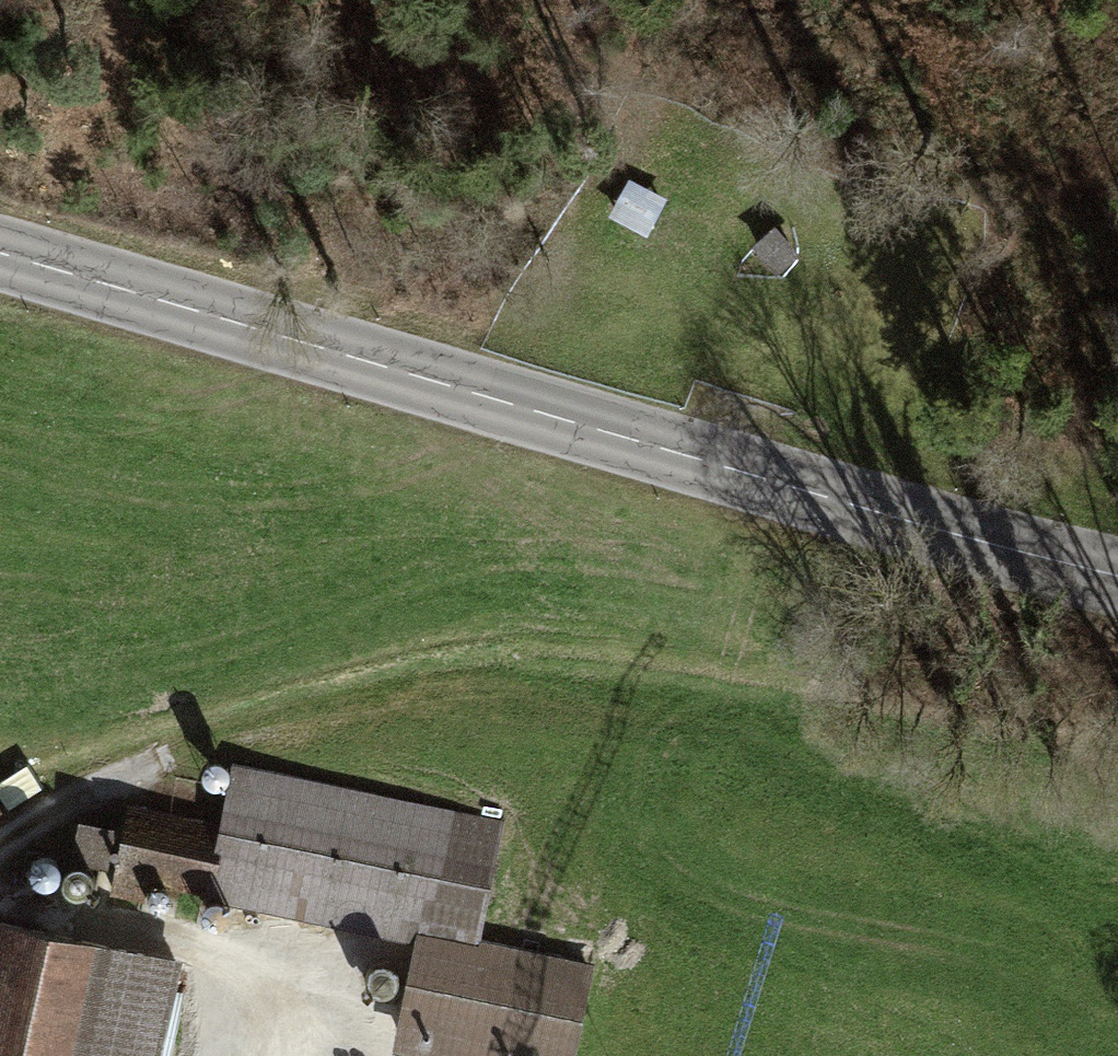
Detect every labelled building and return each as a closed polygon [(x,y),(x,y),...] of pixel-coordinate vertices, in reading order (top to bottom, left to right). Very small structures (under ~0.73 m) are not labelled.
[(609,219),(647,241),(669,202),(630,181),(609,219)] [(801,253),(775,224),(751,245),(778,274),(801,253)] [(499,829),(234,772),(221,832),(129,812),(112,892),(142,898),(146,877),(420,936),(473,947),(474,944),(499,829)] [(1,923),(0,926),(0,1055),(73,1055),(74,1053),(87,1055),(143,1055),(165,960),(1,923)] [(473,947),(420,936),(399,1037),(493,1055),(569,1055),(589,968),(474,944),(473,947)]
